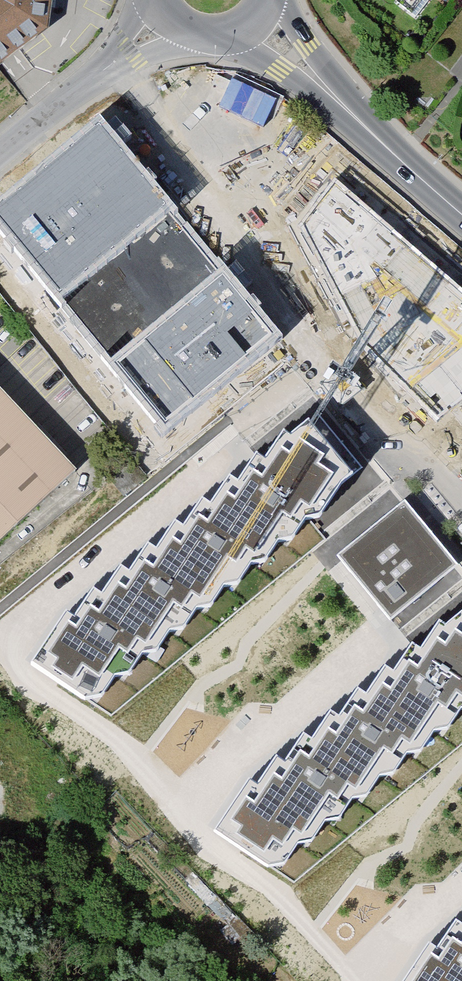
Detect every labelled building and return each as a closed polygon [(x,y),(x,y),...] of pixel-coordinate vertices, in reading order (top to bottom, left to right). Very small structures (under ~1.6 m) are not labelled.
[(44,28),(48,0),(0,0),(0,60),(44,28)] [(102,118),(6,196),(0,201),(0,233),(163,433),(281,337),(102,118)] [(336,180),(301,225),(363,344),(439,419),(461,400),(461,290),(336,180)] [(76,471),(0,388),(0,539),(76,471)] [(353,472),(308,418),(290,434),(283,430),(265,458),(256,452),(238,481),(229,475),(211,503),(202,497),(184,525),(175,520),(157,548),(148,543),(129,570),(121,565),(102,594),(94,589),(75,616),(67,610),(32,663),(85,697),(101,695),(113,675),(129,673),(143,652),(157,650),(170,630),(183,628),(196,608),(211,605),(224,585),(237,583),(251,562),(265,560),(278,540),(292,538),(305,517),(319,515),(342,481),(353,472)] [(457,564),(405,500),(338,555),(391,619),(457,564)] [(446,623),(439,619),(420,647),(412,642),(393,670),(385,665),(366,692),(357,687),(339,714),(331,709),(312,738),(303,732),(285,760),(277,754),(258,784),(250,778),(215,829),(269,865),(284,863),(298,841),(312,840),(325,819),(338,817),(352,797),(366,794),(379,774),(393,772),(406,752),(420,749),(433,729),(447,727),(460,707),(461,706),(461,609),(446,623)] [(456,919),(437,947),(429,941),(403,980),(461,980),(461,923),(456,919)]
